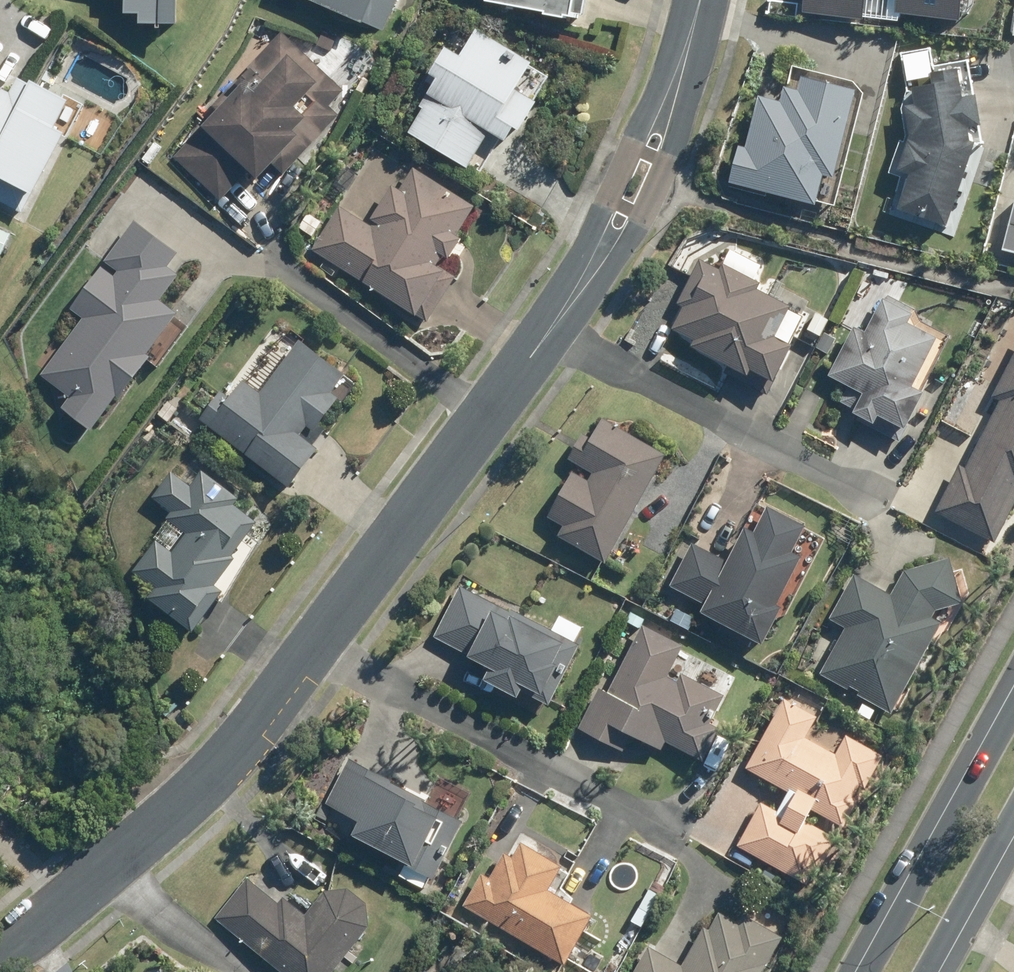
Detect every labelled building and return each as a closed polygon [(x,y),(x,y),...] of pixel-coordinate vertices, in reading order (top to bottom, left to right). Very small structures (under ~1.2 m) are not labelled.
[(132,9),(147,9),(147,20),(187,19),(187,0),(132,0),(132,9)] [(389,29),(401,0),(320,0),(389,29)] [(551,8),(551,10),(572,15),(572,12),(580,14),(582,0),(506,0),(551,8)] [(808,11),(873,18),(874,0),(810,0),(808,11)] [(904,11),(969,17),(971,0),(905,0),(904,11)] [(425,104),(429,106),(414,130),(475,166),(497,129),(514,139),(523,124),(529,127),(544,99),(524,87),(540,60),(482,26),(466,53),(451,44),(435,71),(442,75),(425,104)] [(286,30),(217,102),(223,108),(178,155),(224,199),(267,154),(288,173),(343,114),(333,105),(348,90),(286,30)] [(917,133),(905,168),(918,172),(906,207),(958,223),(984,139),(980,138),(967,66),(940,71),(941,82),(918,86),(922,103),(911,106),(917,133)] [(745,143),(736,179),(825,202),(833,171),(843,174),(865,86),(810,72),(806,87),(791,83),(787,99),(766,94),(752,145),(745,143)] [(22,211),(39,190),(49,195),(82,128),(96,135),(100,125),(87,118),(93,107),(43,82),(28,75),(19,93),(10,88),(0,78),(0,200),(22,211)] [(163,146),(156,141),(145,158),(152,163),(163,146)] [(316,248),(433,318),(460,274),(443,263),(449,253),(455,257),(467,236),(462,233),(481,203),(417,165),(404,187),(396,182),(376,215),(380,218),(376,225),(342,205),(316,248)] [(310,213),(301,227),(314,235),(323,220),(310,213)] [(46,374),(77,398),(69,407),(101,432),(132,393),(139,398),(198,322),(172,301),(192,275),(178,264),(188,251),(146,219),(76,308),(90,318),(46,374)] [(7,257),(17,233),(0,226),(0,254),(7,257)] [(699,337),(696,343),(734,363),(731,370),(771,392),(798,341),(794,340),(808,314),(793,305),(794,302),(764,286),(766,281),(727,261),(723,268),(704,258),(682,301),(688,304),(677,326),(699,337)] [(853,384),(845,400),(865,410),(861,418),(906,440),(931,389),(921,384),(944,337),(915,323),(920,313),(888,298),(872,331),(860,324),(836,375),(853,384)] [(320,430),(345,395),(338,390),(351,372),(303,338),(265,392),(247,379),(234,398),(226,392),(206,420),(297,484),(325,446),(307,432),(313,425),(320,430)] [(999,395),(1005,398),(970,468),(965,465),(941,512),(1000,542),(1013,515),(1013,364),(999,395)] [(171,401),(161,414),(169,421),(179,408),(171,401)] [(570,524),(564,536),(611,561),(669,453),(608,419),(597,439),(587,434),(575,458),(599,471),(593,482),(578,473),(555,515),(570,524)] [(170,517),(189,531),(175,551),(160,540),(138,571),(159,587),(151,598),(199,632),(229,590),(222,585),(242,557),(239,555),(263,521),(235,501),(239,496),(201,469),(190,484),(172,471),(153,496),(174,511),(170,517)] [(809,555),(801,551),(814,525),(775,506),(762,532),(752,527),(733,562),(697,544),(676,586),(712,605),(709,610),(772,642),(790,606),(785,603),(809,555)] [(858,575),(834,619),(851,628),(826,674),(897,713),(946,622),(936,616),(941,608),(966,601),(952,556),(908,569),(894,594),(858,575)] [(438,636),(498,665),(494,674),(555,704),(585,644),(516,610),(515,612),(463,587),(438,636)] [(674,620),(693,629),(698,618),(680,608),(674,620)] [(630,622),(643,628),(647,617),(634,612),(630,622)] [(687,645),(646,625),(613,693),(603,688),(584,728),(628,749),(635,734),(666,749),(670,741),(708,759),(723,727),(715,723),(729,694),(687,674),(682,682),(672,676),(687,645)] [(790,698),(752,766),(794,790),(782,812),(767,804),(743,845),(816,885),(842,838),(812,821),(819,809),(849,826),(863,800),(857,796),(865,784),(870,787),(887,755),(851,736),(841,754),(810,736),(822,715),(790,698)] [(367,820),(360,833),(407,857),(404,861),(439,878),(469,820),(352,761),(332,802),(367,820)] [(323,806),(318,815),(328,820),(333,810),(323,806)] [(601,915),(555,890),(569,866),(526,842),(516,858),(508,854),(495,878),(486,873),(468,905),(573,964),(601,915)] [(427,888),(433,877),(409,865),(403,876),(427,888)] [(778,875),(769,870),(765,878),(774,882),(778,875)] [(220,919),(287,971),(336,971),(372,927),(369,904),(350,889),(326,892),(308,916),(286,898),(282,904),(252,880),(220,919)] [(638,971),(767,971),(787,937),(746,914),(741,923),(723,912),(713,930),(709,928),(687,967),(652,947),(638,971)] [(605,961),(592,953),(586,963),(599,971),(605,961)]
